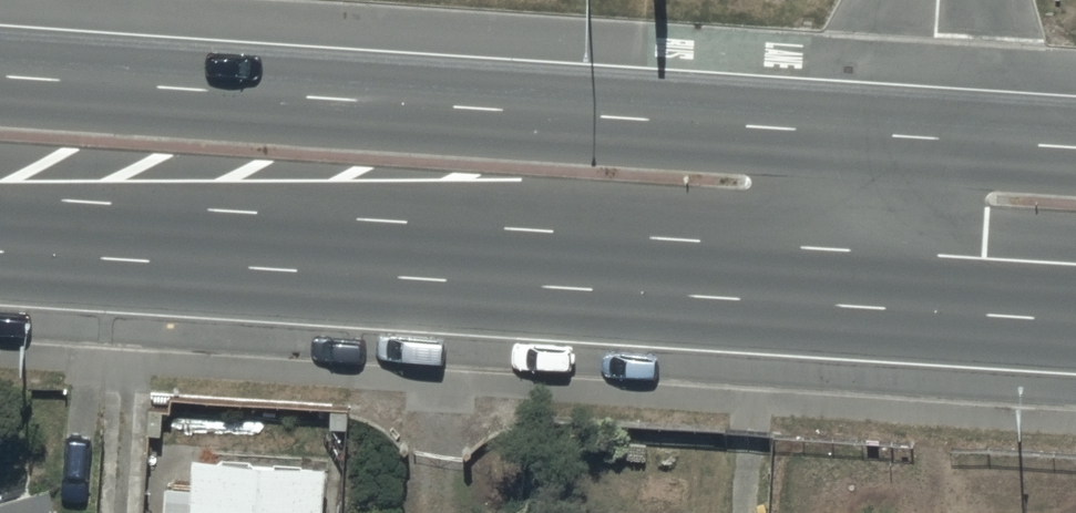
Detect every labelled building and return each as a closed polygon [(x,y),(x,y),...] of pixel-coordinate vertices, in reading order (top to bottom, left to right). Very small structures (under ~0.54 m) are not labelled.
[(189,458),(186,512),(318,512),(320,465),(189,458)] [(0,501),(0,512),(56,512),(49,487),(0,501)]
